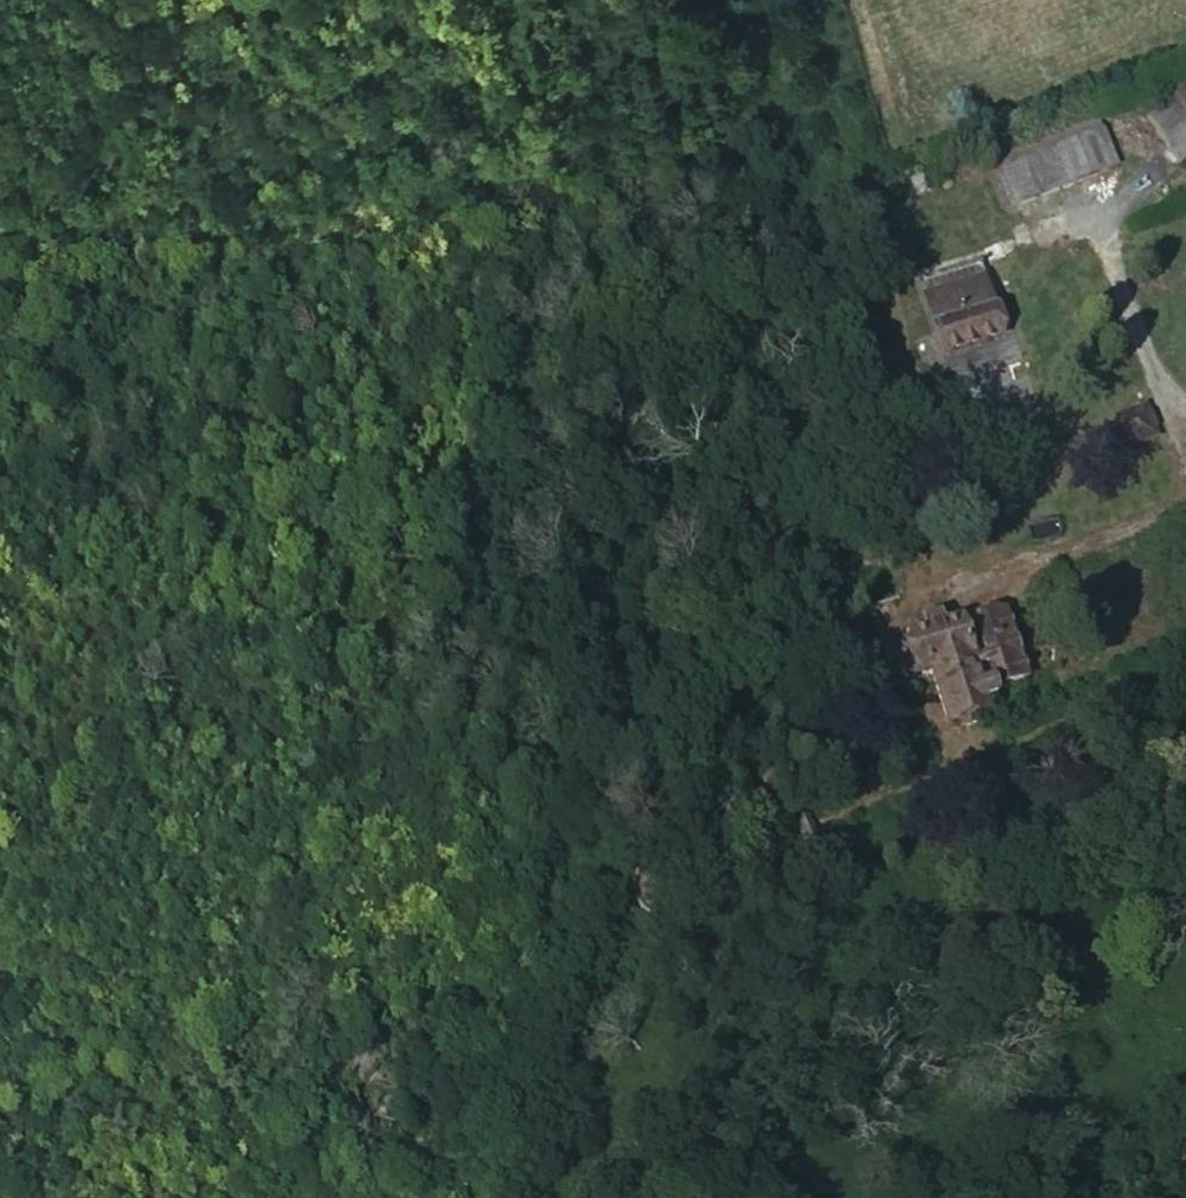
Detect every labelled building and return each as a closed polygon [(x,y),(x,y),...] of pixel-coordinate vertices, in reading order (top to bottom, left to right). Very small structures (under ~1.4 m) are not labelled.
[(1138,122),(1172,168),(1185,158),(1185,86),(1138,122)] [(996,152),(1003,169),(1095,135),(1088,119),(996,152)] [(1095,135),(1003,169),(991,172),(1003,208),(1106,169),(1095,135)] [(928,178),(911,184),(915,196),(931,189),(928,178)] [(921,284),(928,307),(983,286),(977,264),(921,284)] [(983,286),(928,307),(944,357),(993,341),(986,312),(991,309),(983,286)] [(1152,436),(1140,407),(1113,419),(1125,448),(1152,436)] [(1031,680),(1015,613),(989,620),(990,627),(971,632),(970,627),(959,629),(957,621),(936,625),(938,635),(924,638),(933,676),(943,673),(955,721),(966,719),(969,728),(984,724),(983,715),(990,713),(988,701),(1001,698),(1000,690),(1031,680)]
